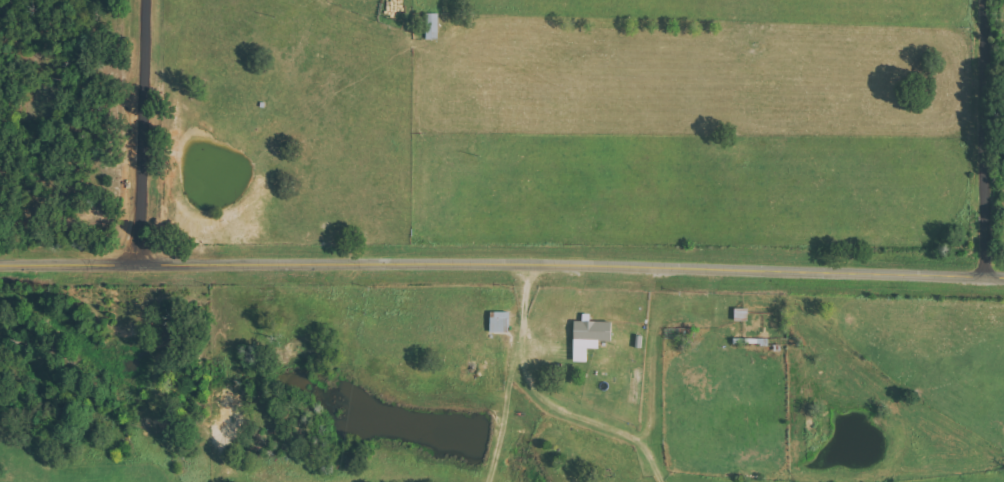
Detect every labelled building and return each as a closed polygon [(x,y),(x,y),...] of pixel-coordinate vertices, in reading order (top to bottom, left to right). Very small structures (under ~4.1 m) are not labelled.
[(427,40),(440,39),(439,13),(427,14),(427,40)] [(511,333),(511,312),(493,312),(492,332),(511,333)] [(576,321),(575,361),(589,362),(589,348),(600,348),(600,341),(613,341),(613,321),(591,321),(591,314),(588,314),(587,321),(576,321)]
